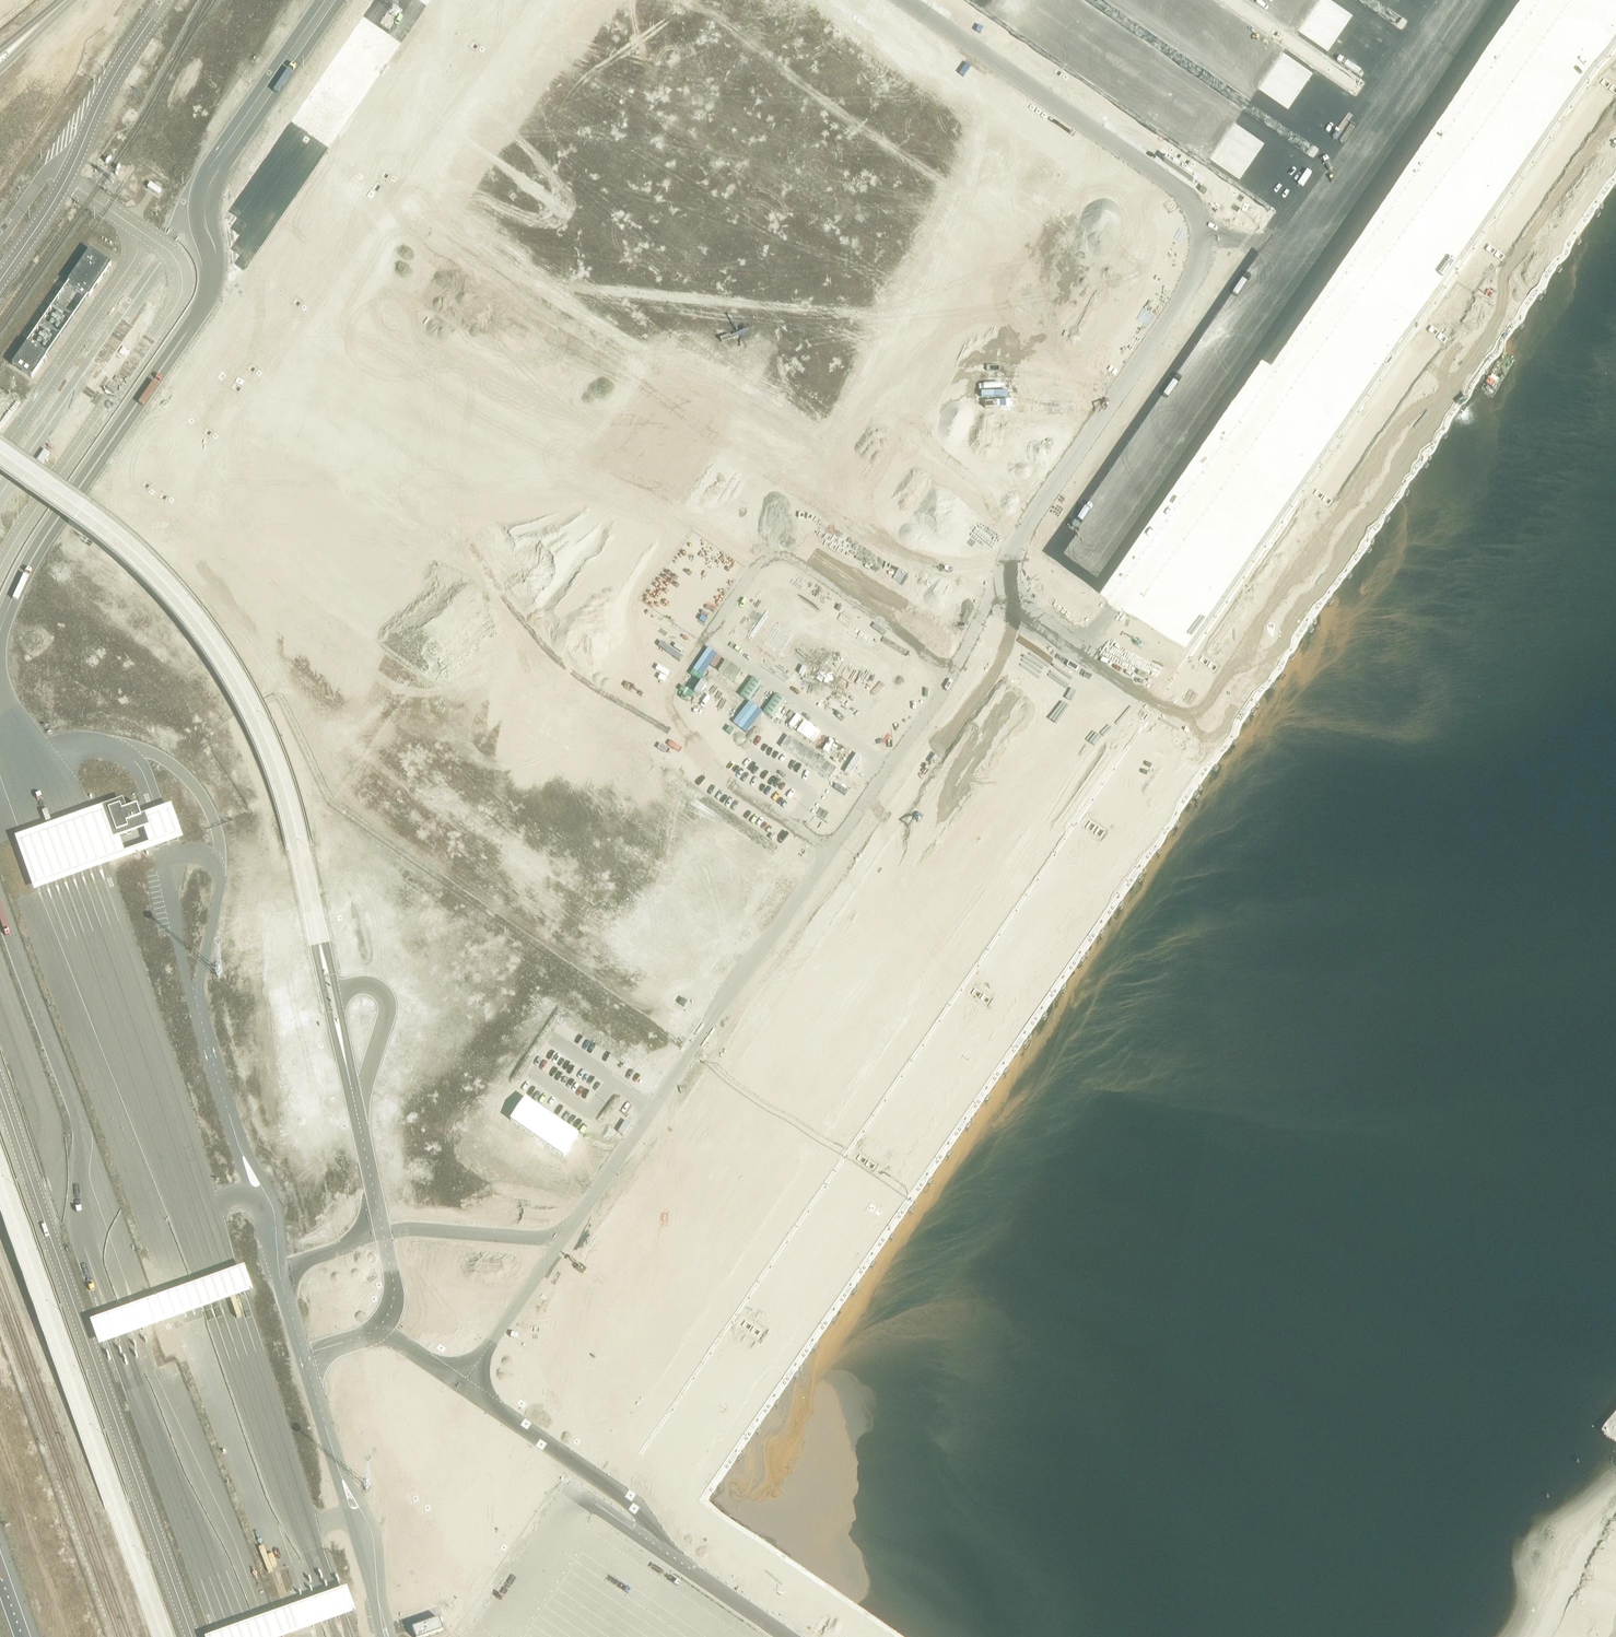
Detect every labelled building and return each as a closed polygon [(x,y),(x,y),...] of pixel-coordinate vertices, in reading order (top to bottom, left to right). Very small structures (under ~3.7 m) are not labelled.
[(148,188),(160,193),(163,188),(150,183),(148,188)] [(27,343),(12,364),(32,378),(46,357),(89,297),(111,264),(90,250),(68,282),(69,283),(27,343)] [(143,818),(142,815),(139,805),(122,811),(120,806),(110,810),(118,833),(130,829),(128,823),(143,818)] [(15,838),(35,890),(59,881),(73,877),(85,872),(168,844),(184,838),(184,837),(173,806),(159,810),(142,815),(143,818),(128,823),(130,829),(118,833),(110,810),(109,806),(68,820),(56,824),(43,829),(15,838)] [(283,862),(289,872),(294,869),(288,858),(283,862)] [(247,1268),(92,1322),(101,1348),(255,1293),(247,1268)] [(215,1636),(295,1636),(356,1615),(348,1590),(239,1628),(215,1636)] [(439,1618),(412,1628),(415,1636),(424,1636),(443,1630),(439,1618)]
